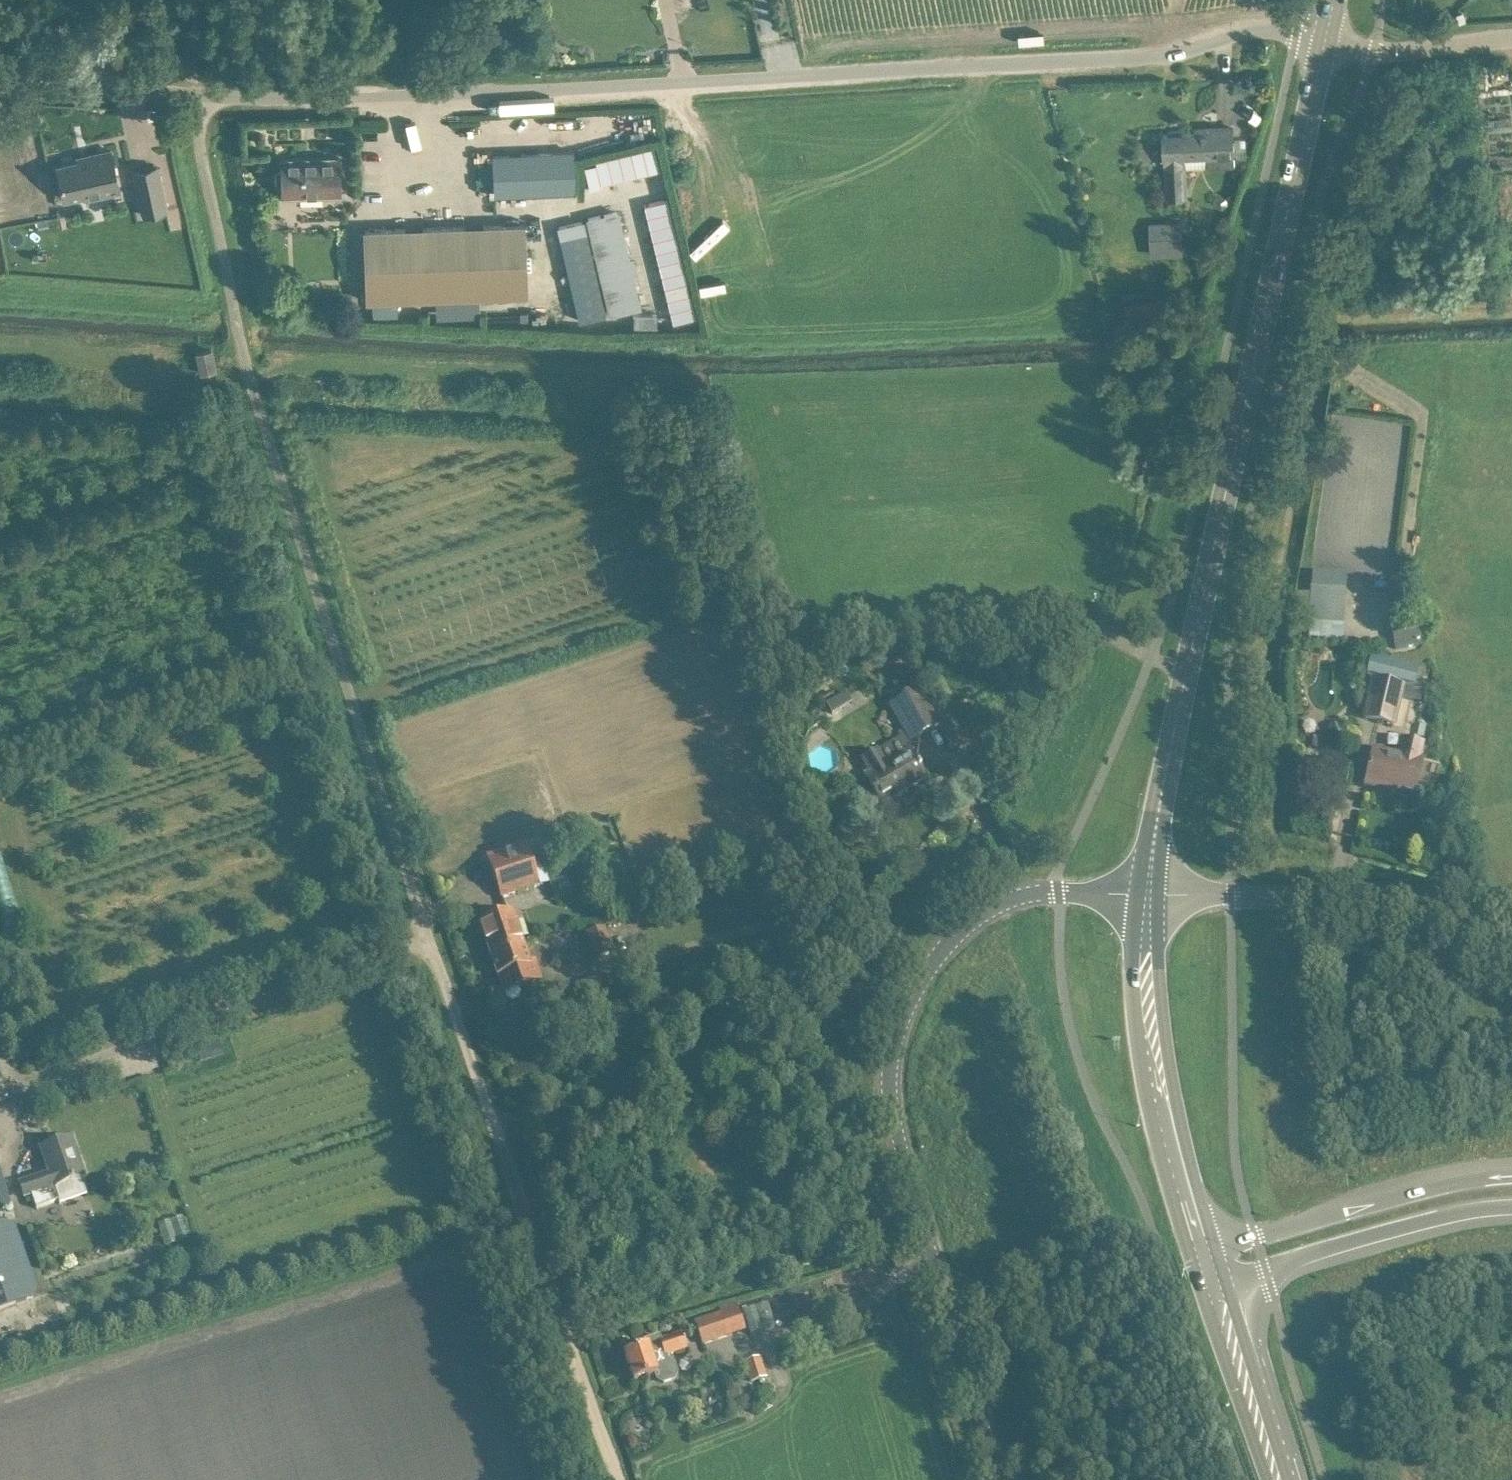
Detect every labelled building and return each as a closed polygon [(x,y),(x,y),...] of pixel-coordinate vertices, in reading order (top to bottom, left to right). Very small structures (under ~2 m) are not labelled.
[(1216,132),(1163,135),(1167,199),(1187,198),(1186,167),(1209,166),(1235,165),(1233,127),(1215,128),(1216,132)] [(662,164),(673,162),(668,138),(657,141),(662,164)] [(642,168),(651,166),(647,145),(638,147),(642,168)] [(76,160),(57,164),(64,197),(86,192),(85,189),(99,185),(101,194),(120,190),(111,149),(87,154),(88,157),(76,160)] [(638,149),(600,153),(603,180),(640,176),(638,149)] [(574,191),(574,171),(573,151),(493,154),(495,194),(574,191)] [(1,155),(3,208),(46,207),(44,154),(1,155)] [(305,158),(281,159),(281,172),(277,172),(277,184),(282,184),(282,197),(300,196),(300,194),(322,193),(322,195),(340,195),(339,157),(315,158),(315,159),(305,160),(305,158)] [(157,166),(134,172),(143,214),(167,209),(157,166)] [(603,208),(606,221),(629,215),(626,203),(603,208)] [(632,229),(621,231),(619,220),(607,222),(624,299),(652,293),(645,261),(639,262),(632,229)] [(1178,220),(1161,221),(1165,257),(1182,255),(1178,220)] [(524,223),(364,229),(367,301),(527,295),(524,223)] [(689,223),(677,226),(682,250),(695,247),(689,223)] [(599,227),(575,228),(575,241),(599,241),(599,227)] [(141,252),(160,250),(159,241),(140,243),(141,252)] [(578,256),(602,256),(602,243),(578,243),(578,256)] [(166,252),(141,256),(142,265),(167,261),(166,252)] [(690,280),(701,277),(695,252),(684,254),(690,280)] [(582,273),(606,272),(605,258),(581,259),(582,273)] [(608,274),(586,274),(586,287),(608,287),(608,274)] [(142,290),(166,286),(165,276),(140,281),(142,290)] [(573,316),(574,305),(552,304),(551,315),(573,316)] [(617,318),(618,305),(592,304),(592,317),(617,318)] [(629,317),(653,317),(653,307),(629,307),(629,317)] [(212,349),(196,352),(201,373),(216,369),(212,349)] [(1342,630),(1346,590),(1311,587),(1307,627),(1342,630)] [(1371,659),(1367,674),(1414,685),(1416,678),(1418,670),(1414,669),(1371,659)] [(1372,680),(1369,691),(1363,718),(1394,725),(1401,698),(1403,687),(1372,680)] [(1401,698),(1421,702),(1424,692),(1419,691),(1403,687),(1401,698)] [(818,702),(828,719),(847,709),(837,691),(818,702)] [(939,725),(929,708),(918,691),(891,708),(905,732),(899,736),(901,739),(877,753),(863,761),(871,773),(866,777),(882,804),(883,803),(882,801),(906,787),(908,789),(925,778),(919,768),(921,767),(918,763),(917,764),(909,752),(913,749),(914,747),(914,744),(912,741),(939,725)] [(1340,722),(1328,727),(1332,736),(1344,731),(1340,722)] [(1392,793),(1414,798),(1422,760),(1419,759),(1423,744),(1403,739),(1400,755),(1373,749),(1369,766),(1368,765),(1367,770),(1368,770),(1364,786),(1365,787),(1366,782),(1385,786),(1386,784),(1394,786),(1392,793)] [(527,847),(507,853),(488,860),(501,898),(520,892),(539,885),(527,847)] [(559,857),(548,858),(550,877),(561,876),(559,857)] [(7,896),(17,919),(24,916),(14,893),(7,896)] [(505,954),(525,948),(512,910),(479,922),(491,955),(504,951),(505,954)] [(612,954),(604,929),(587,935),(594,960),(612,954)] [(504,951),(491,955),(504,992),(542,979),(535,960),(530,962),(525,948),(505,954),(504,951)] [(581,984),(586,1003),(611,996),(606,978),(581,984)] [(24,1197),(31,1195),(36,1208),(59,1200),(61,1203),(87,1194),(81,1178),(84,1177),(71,1138),(40,1148),(49,1173),(19,1183),(24,1197)] [(32,1297),(2,1209),(11,1206),(0,1175),(0,1308),(32,1297)] [(179,1238),(198,1233),(192,1210),(173,1215),(179,1238)] [(757,1303),(764,1322),(784,1315),(778,1296),(757,1303)] [(743,1329),(736,1309),(695,1324),(702,1344),(743,1329)] [(682,1334),(662,1341),(660,1335),(643,1340),(645,1346),(624,1353),(634,1381),(655,1374),(657,1380),(664,1384),(674,1380),(678,1372),(675,1362),(668,1359),(667,1356),(687,1349),(682,1334)]
